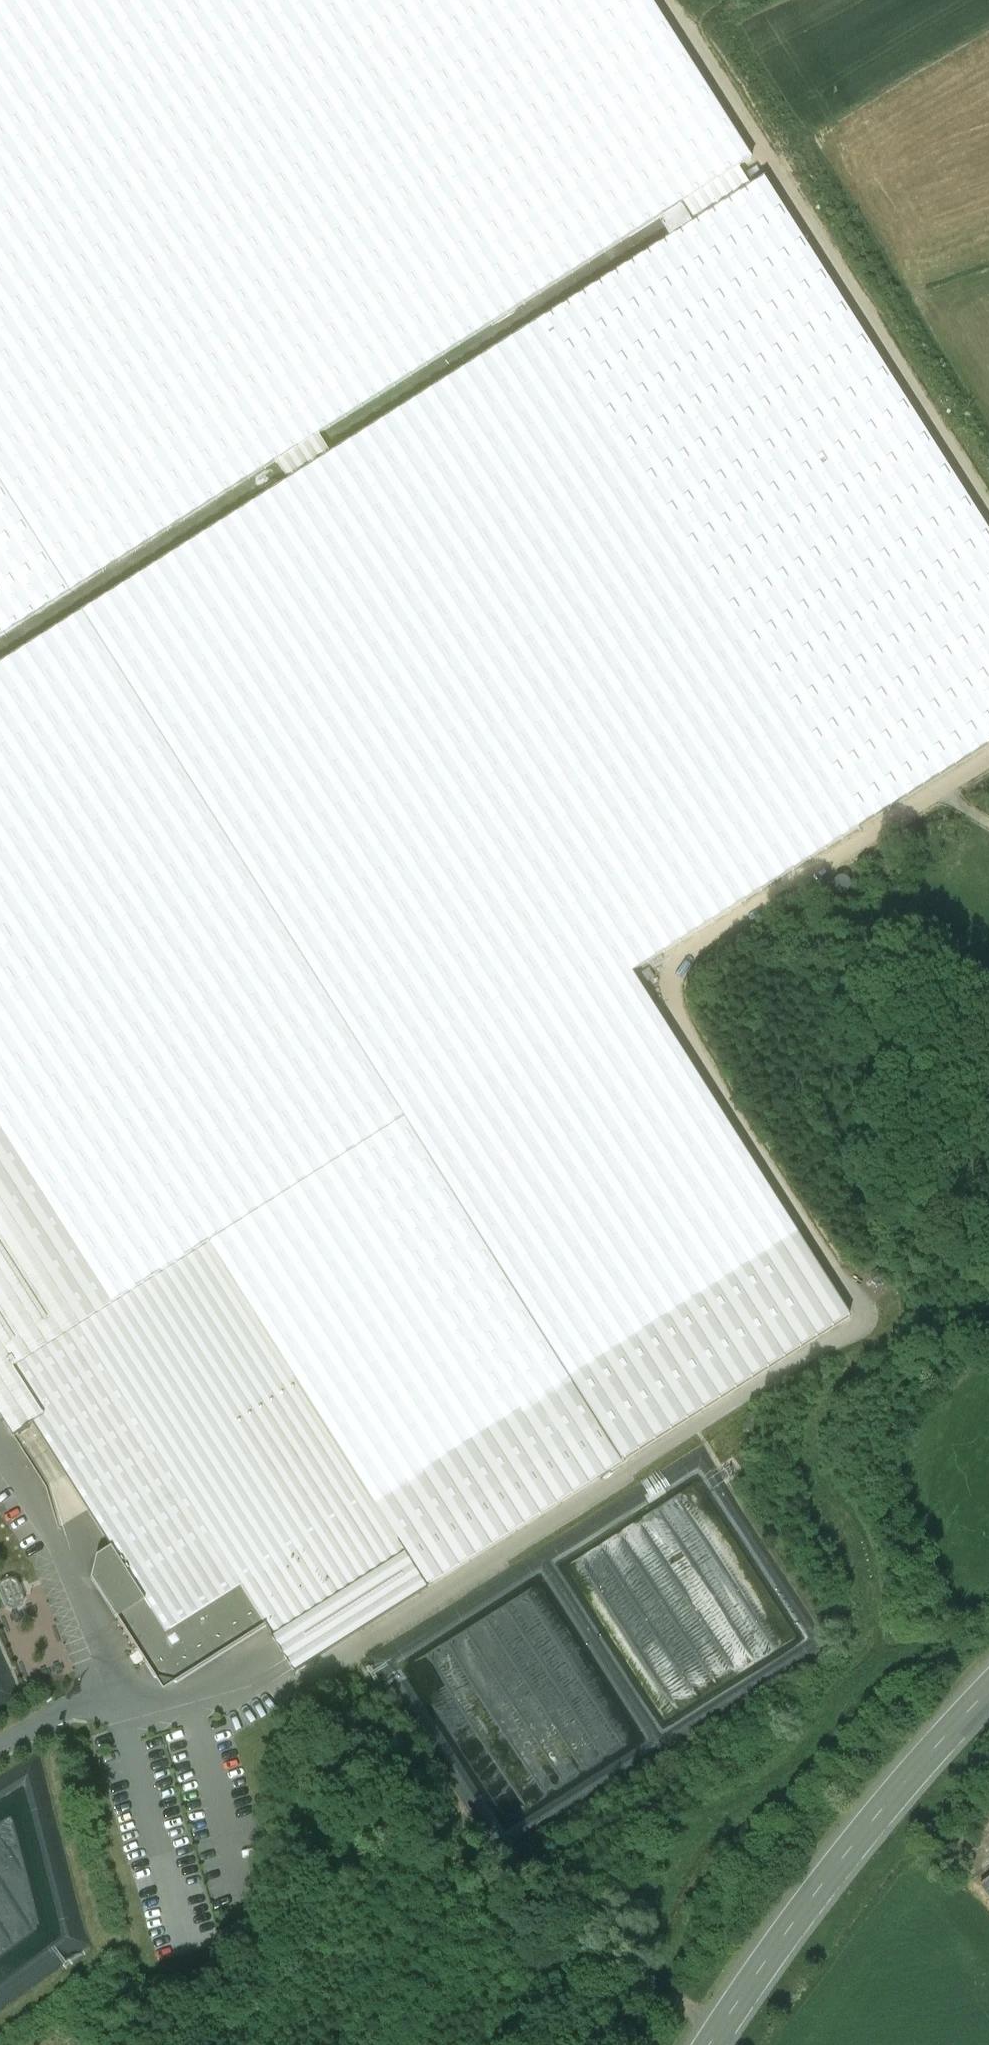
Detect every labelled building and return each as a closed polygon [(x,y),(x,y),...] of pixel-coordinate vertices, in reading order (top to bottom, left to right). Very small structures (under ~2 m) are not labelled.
[(276,463),(318,436),(526,303),(332,0),(0,0),(0,639),(276,463)] [(13,1437),(32,1424),(111,1547),(97,1556),(91,1578),(154,1678),(177,1683),(266,1627),(273,1637),(405,1553),(416,1571),(613,1446),(621,1460),(849,1314),(632,973),(858,828),(537,324),(331,455),(288,483),(0,667),(0,1416),(13,1437)] [(318,436),(276,463),(288,483),(331,455),(318,436)] [(649,969),(640,975),(646,983),(654,978),(649,969)] [(621,1460),(613,1446),(416,1571),(426,1587),(622,1461),(621,1460)] [(980,1885),(988,1898),(988,1878),(980,1885)]
